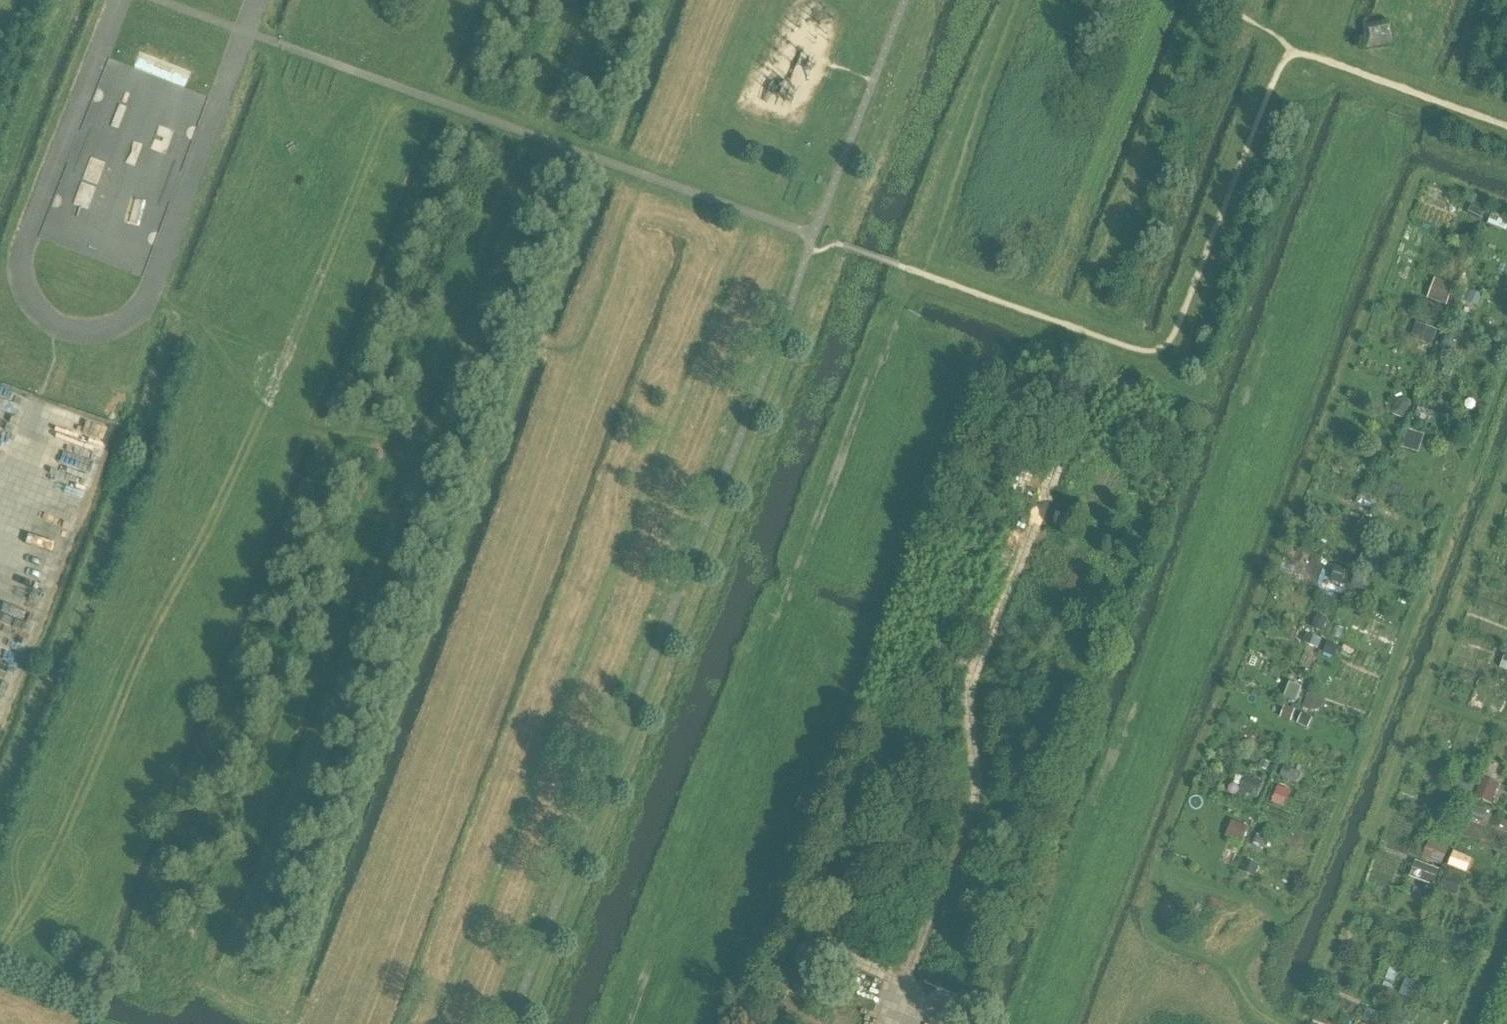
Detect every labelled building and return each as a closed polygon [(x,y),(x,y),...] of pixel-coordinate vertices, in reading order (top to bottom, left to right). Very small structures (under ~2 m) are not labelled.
[(1364,33),(1366,48),(1393,43),(1390,21),(1368,25),(1363,26),(1364,33)] [(1485,211),(1475,206),(1470,216),(1479,221),(1485,211)] [(1493,212),(1487,224),(1506,232),(1506,229),(1506,218),(1493,212)] [(1429,297),(1446,304),(1452,287),(1436,281),(1429,297)] [(1471,292),(1467,302),(1477,306),(1482,296),(1471,292)] [(1417,324),(1413,334),(1433,341),(1436,331),(1417,324)] [(1445,337),(1438,353),(1446,356),(1453,340),(1445,337)] [(1392,412),(1403,417),(1409,401),(1402,398),(1397,401),(1392,412)] [(1411,420),(1433,428),(1438,414),(1416,406),(1411,420)] [(1407,431),(1401,447),(1416,452),(1421,436),(1407,431)] [(1378,492),(1382,480),(1373,477),(1369,489),(1378,492)] [(1400,489),(1391,485),(1387,495),(1396,498),(1400,489)] [(1360,566),(1367,568),(1371,558),(1364,555),(1360,566)] [(1335,567),(1332,580),(1341,583),(1345,570),(1335,567)] [(1357,574),(1353,584),(1360,587),(1364,576),(1357,574)] [(1318,615),(1312,627),(1321,631),(1327,619),(1318,615)] [(1305,642),(1318,648),(1320,640),(1308,635),(1305,642)] [(1324,654),(1333,658),(1336,649),(1327,645),(1324,654)] [(1284,696),(1297,702),(1301,690),(1289,685),(1284,696)] [(1317,695),(1309,692),(1303,708),(1310,711),(1317,695)] [(1283,718),(1290,720),(1293,711),(1286,708),(1283,718)] [(1303,715),(1299,723),(1307,727),(1311,719),(1303,715)] [(1280,776),(1298,783),(1302,775),(1284,767),(1280,776)] [(1244,777),(1239,791),(1258,797),(1262,782),(1244,777)] [(1453,790),(1466,795),(1470,784),(1457,779),(1453,790)] [(1495,791),(1481,785),(1476,797),(1490,803),(1495,791)] [(1278,788),(1272,802),(1282,806),(1288,792),(1278,788)] [(1468,816),(1477,820),(1482,809),(1473,805),(1468,816)] [(1230,838),(1241,843),(1247,828),(1236,823),(1230,838)] [(1253,846),(1260,848),(1264,838),(1257,836),(1253,846)] [(1469,847),(1455,842),(1449,856),(1463,862),(1469,847)] [(1424,856),(1441,862),(1445,850),(1429,844),(1424,856)] [(1242,871),(1253,876),(1258,865),(1246,860),(1242,871)] [(1423,865),(1419,877),(1428,880),(1427,885),(1431,887),(1437,870),(1423,865)] [(1441,889),(1452,893),(1457,878),(1446,874),(1441,889)] [(1385,987),(1392,990),(1396,981),(1389,978),(1385,987)] [(1400,994),(1411,998),(1416,984),(1406,980),(1400,994)] [(1371,1019),(1378,1022),(1380,1016),(1373,1013),(1371,1019)]
